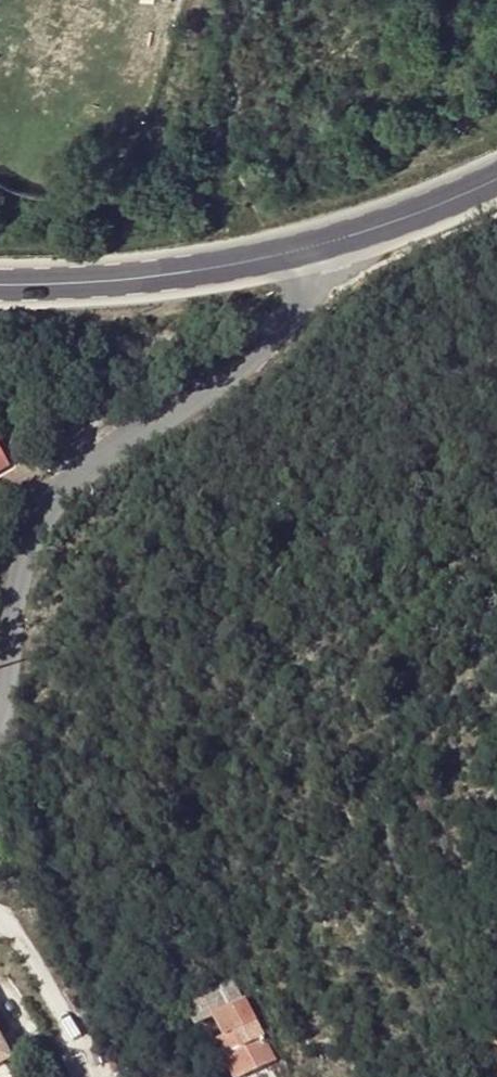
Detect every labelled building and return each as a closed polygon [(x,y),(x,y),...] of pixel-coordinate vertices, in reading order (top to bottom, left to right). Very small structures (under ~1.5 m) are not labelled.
[(214,1018),(225,1038),(218,1041),(227,1059),(224,1060),(233,1076),(245,1076),(277,1061),(246,1002),(214,1018)] [(12,1062),(0,1040),(0,1068),(12,1062)]
